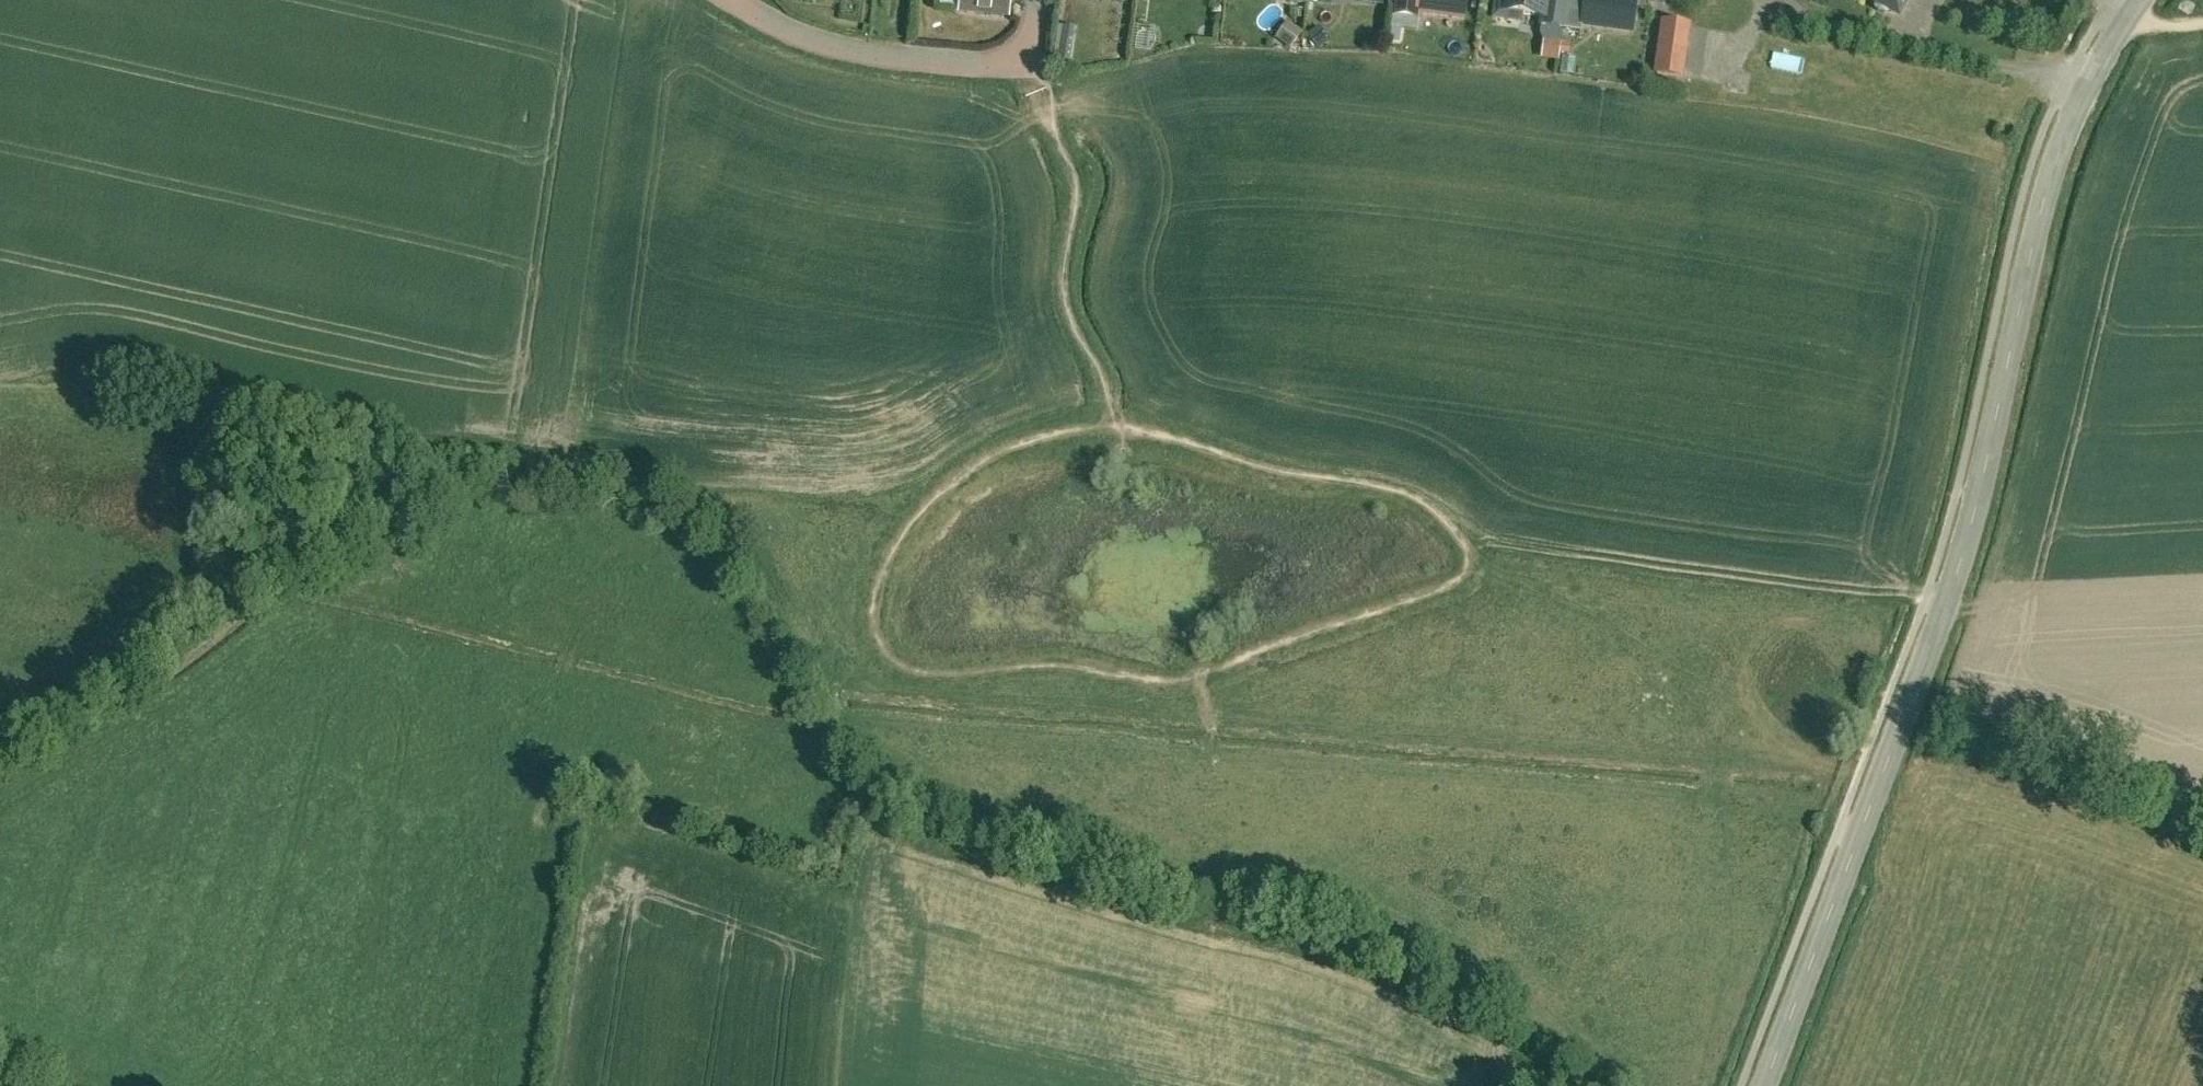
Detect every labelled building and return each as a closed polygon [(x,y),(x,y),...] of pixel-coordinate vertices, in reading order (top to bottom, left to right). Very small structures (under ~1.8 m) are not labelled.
[(1005,19),(1006,0),(957,0),(956,15),(1005,19)] [(1395,16),(1416,18),(1418,0),(1396,0),(1395,16)] [(1498,16),(1540,21),(1543,0),(1500,0),(1498,16)] [(1540,21),(1539,26),(1555,28),(1558,0),(1543,0),(1540,21)] [(1555,28),(1575,31),(1577,20),(1579,0),(1558,0),(1555,28)] [(1577,20),(1632,27),(1635,0),(1579,0),(1577,20)] [(1898,19),(1907,0),(1862,0),(1898,19)] [(1687,28),(1660,24),(1653,75),(1679,79),(1687,28)] [(1050,59),(1071,62),(1076,28),(1055,26),(1050,59)]
